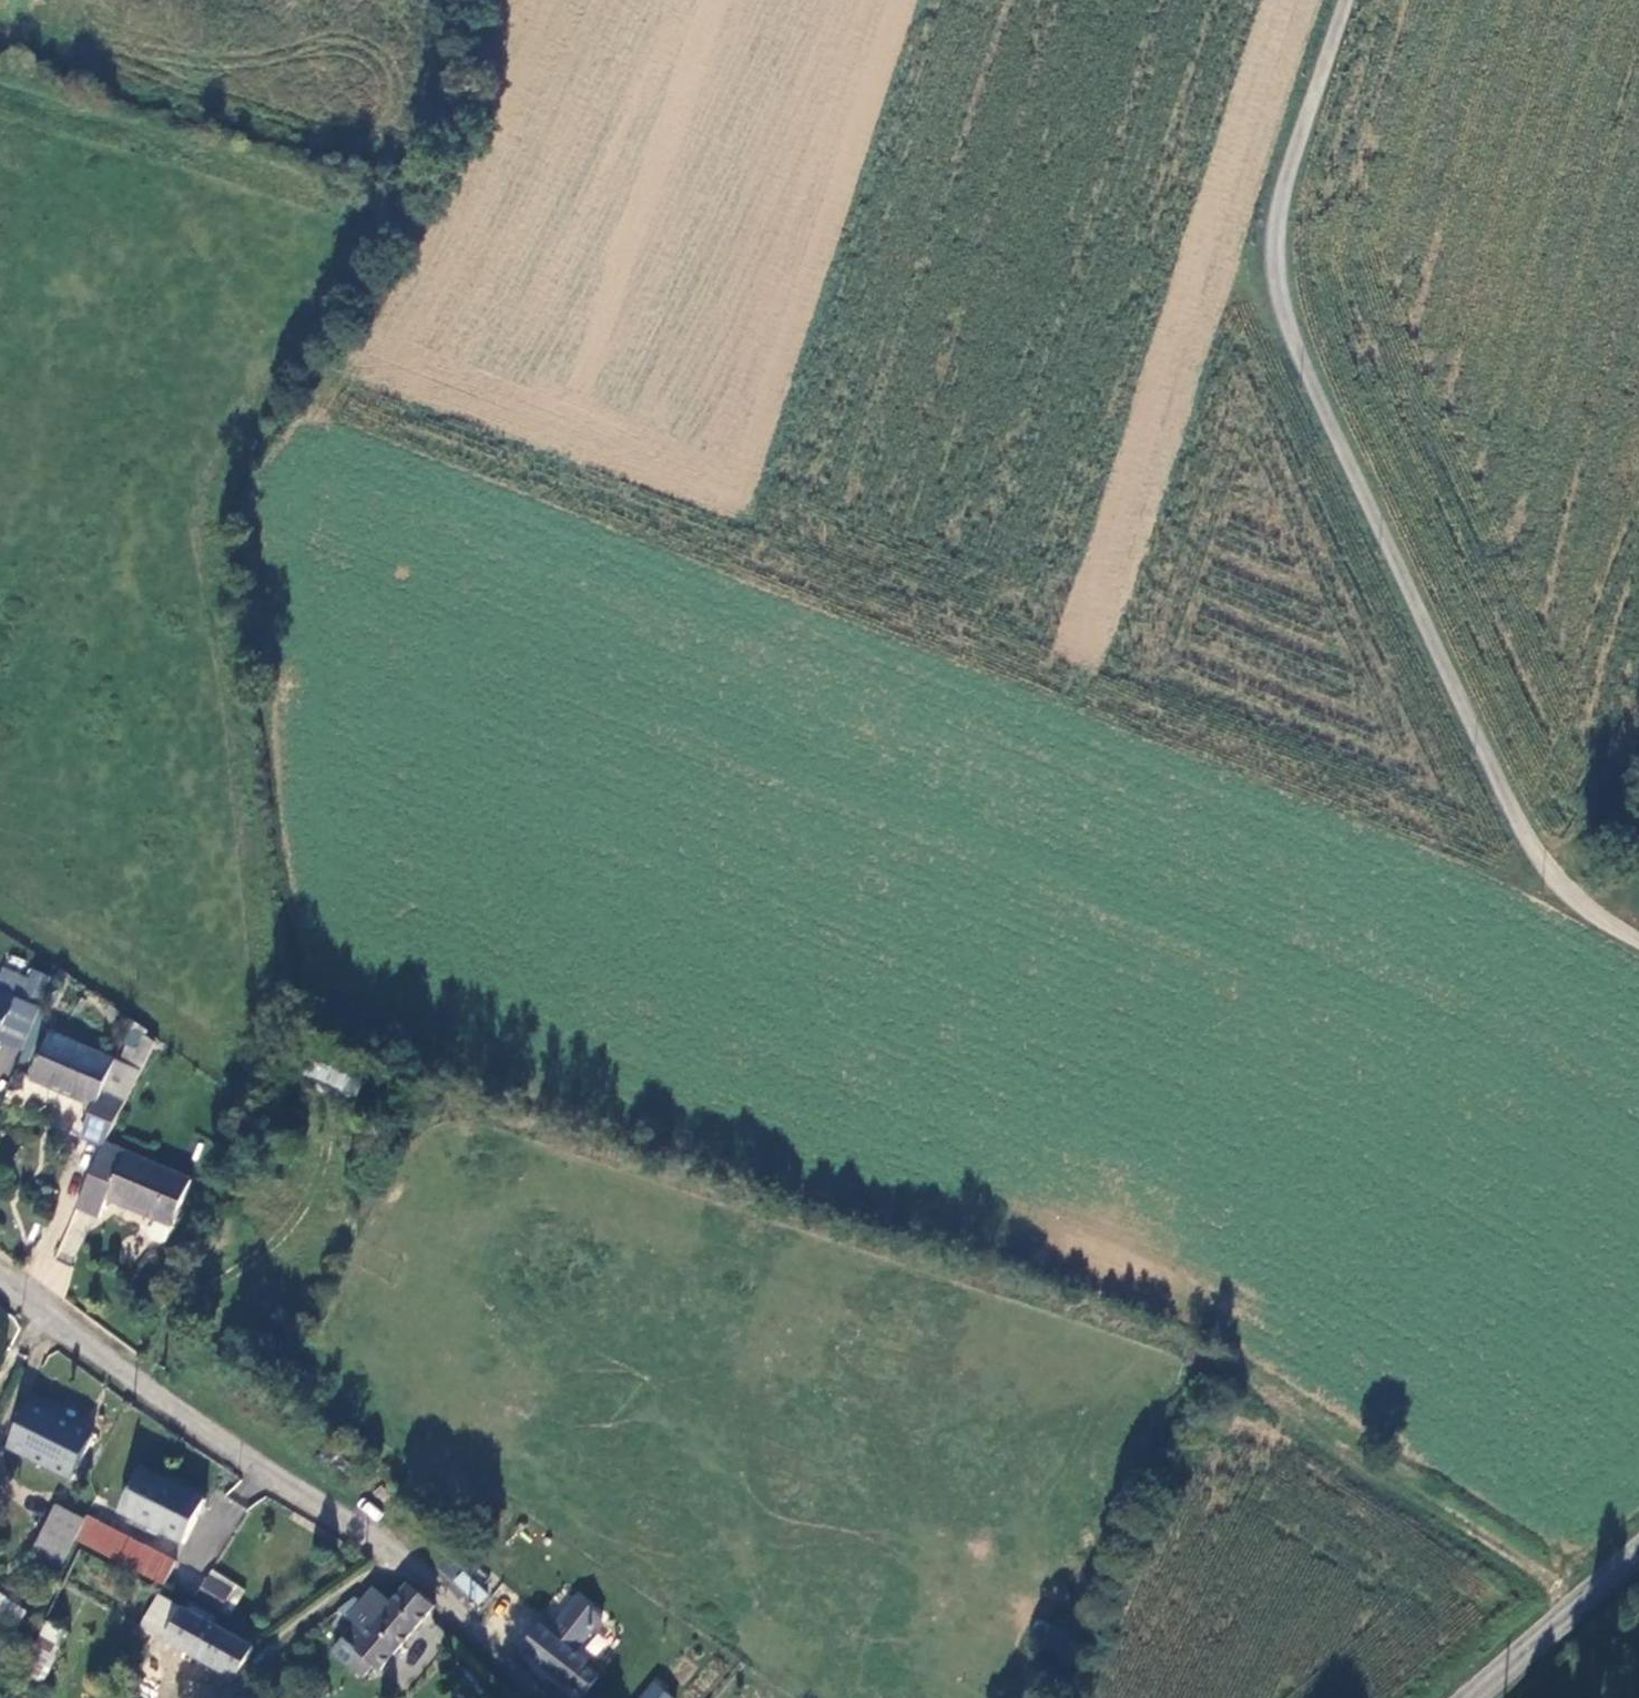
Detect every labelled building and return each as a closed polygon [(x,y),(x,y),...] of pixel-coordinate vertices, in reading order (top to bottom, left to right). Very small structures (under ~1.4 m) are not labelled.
[(0,969),(0,1022),(12,995),(34,1004),(48,973),(32,966),(27,976),(2,965),(0,969)] [(76,1139),(100,1148),(133,1074),(112,1065),(46,1036),(26,1080),(89,1108),(76,1139)] [(112,1065),(133,1074),(145,1047),(134,1043),(128,1057),(118,1052),(112,1065)] [(348,1078),(304,1058),(298,1072),(341,1092),(348,1078)] [(107,1204),(154,1226),(170,1233),(190,1188),(100,1148),(74,1209),(98,1223),(107,1204)] [(170,1233),(154,1226),(148,1240),(149,1245),(159,1249),(164,1247),(170,1233)] [(91,1435),(30,1404),(6,1451),(66,1482),(91,1435)] [(203,1499),(149,1470),(126,1512),(180,1541),(203,1499)] [(51,1575),(77,1524),(51,1511),(25,1562),(51,1575)] [(174,1564),(93,1525),(83,1547),(163,1586),(174,1564)] [(465,1569),(452,1581),(476,1607),(489,1594),(465,1569)] [(230,1594),(205,1582),(195,1600),(220,1613),(230,1594)] [(358,1607),(350,1600),(331,1613),(348,1631),(328,1658),(356,1684),(368,1673),(378,1675),(430,1609),(403,1587),(387,1606),(370,1593),(358,1607)] [(24,1635),(37,1617),(3,1593),(0,1597),(0,1617),(24,1635)] [(549,1623),(525,1651),(564,1684),(568,1679),(584,1693),(596,1680),(582,1668),(586,1663),(574,1652),(601,1621),(577,1600),(553,1627),(549,1623)] [(250,1654),(163,1606),(147,1634),(234,1683),(250,1654)] [(677,1697),(650,1679),(637,1697),(676,1697),(677,1697)]
